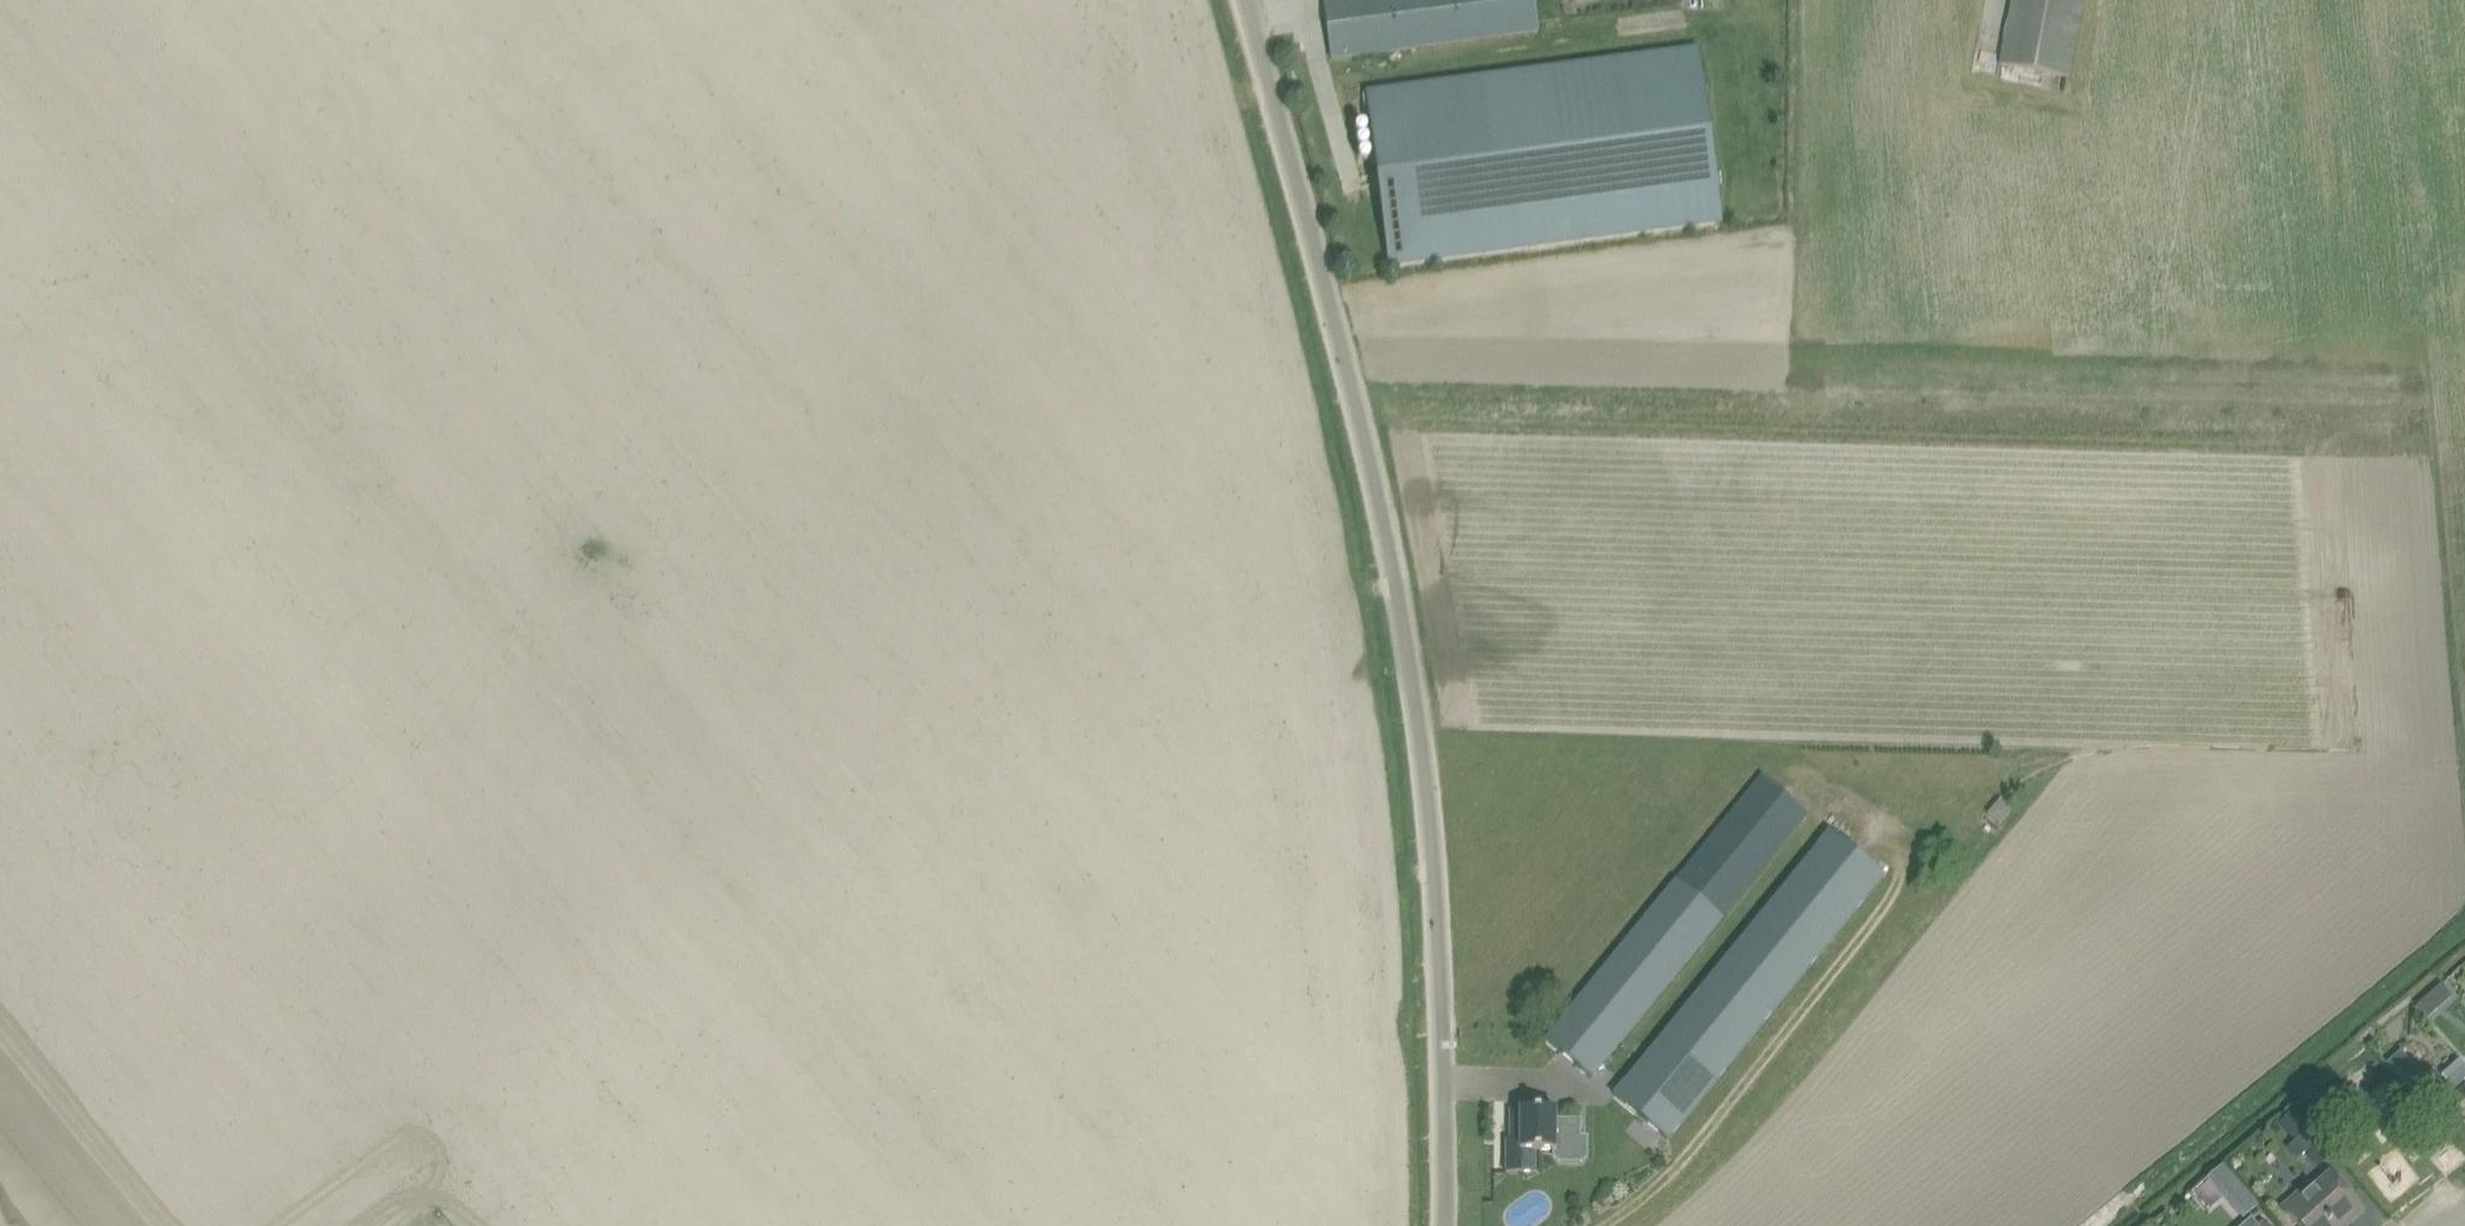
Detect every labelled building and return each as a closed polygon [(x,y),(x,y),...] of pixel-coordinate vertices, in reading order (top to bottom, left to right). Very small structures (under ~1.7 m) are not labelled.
[(1539,31),(1535,0),(1324,0),(1332,58),(1539,31)] [(2082,0),(2013,0),(2000,67),(2067,80),(2082,0)] [(1367,92),(1390,267),(1717,224),(1694,49),(1367,92)] [(1763,774),(1547,1039),(1593,1077),(1593,1076),(1809,812),(1763,774)] [(2014,811),(2011,809),(2002,800),(1989,814),(2000,825),(2014,811)] [(1616,1093),(1615,1095),(1669,1139),(1885,874),(1830,830),(1616,1093)] [(2425,999),(2417,1007),(2428,1019),(2436,1011),(2425,999)] [(2461,1059),(2441,1076),(2447,1082),(2435,1095),(2461,1125),(2464,1122),(2464,1064),(2461,1059)] [(2407,1074),(2406,1081),(2418,1094),(2424,1094),(2425,1075),(2407,1074)] [(1557,1109),(1521,1109),(1521,1110),(1511,1110),(1511,1139),(1508,1139),(1507,1171),(1536,1172),(1537,1150),(1557,1150),(1557,1138),(1581,1138),(1581,1120),(1557,1120),(1557,1109)] [(2295,1141),(2291,1144),(2302,1156),(2306,1153),(2319,1167),(2323,1163),(2331,1156),(2334,1154),(2294,1109),(2279,1124),(2295,1141)] [(2288,1213),(2300,1225),(2344,1225),(2363,1209),(2347,1191),(2332,1174),(2306,1197),(2288,1213)] [(2260,1204),(2248,1190),(2232,1204),(2244,1218),(2260,1204)]
